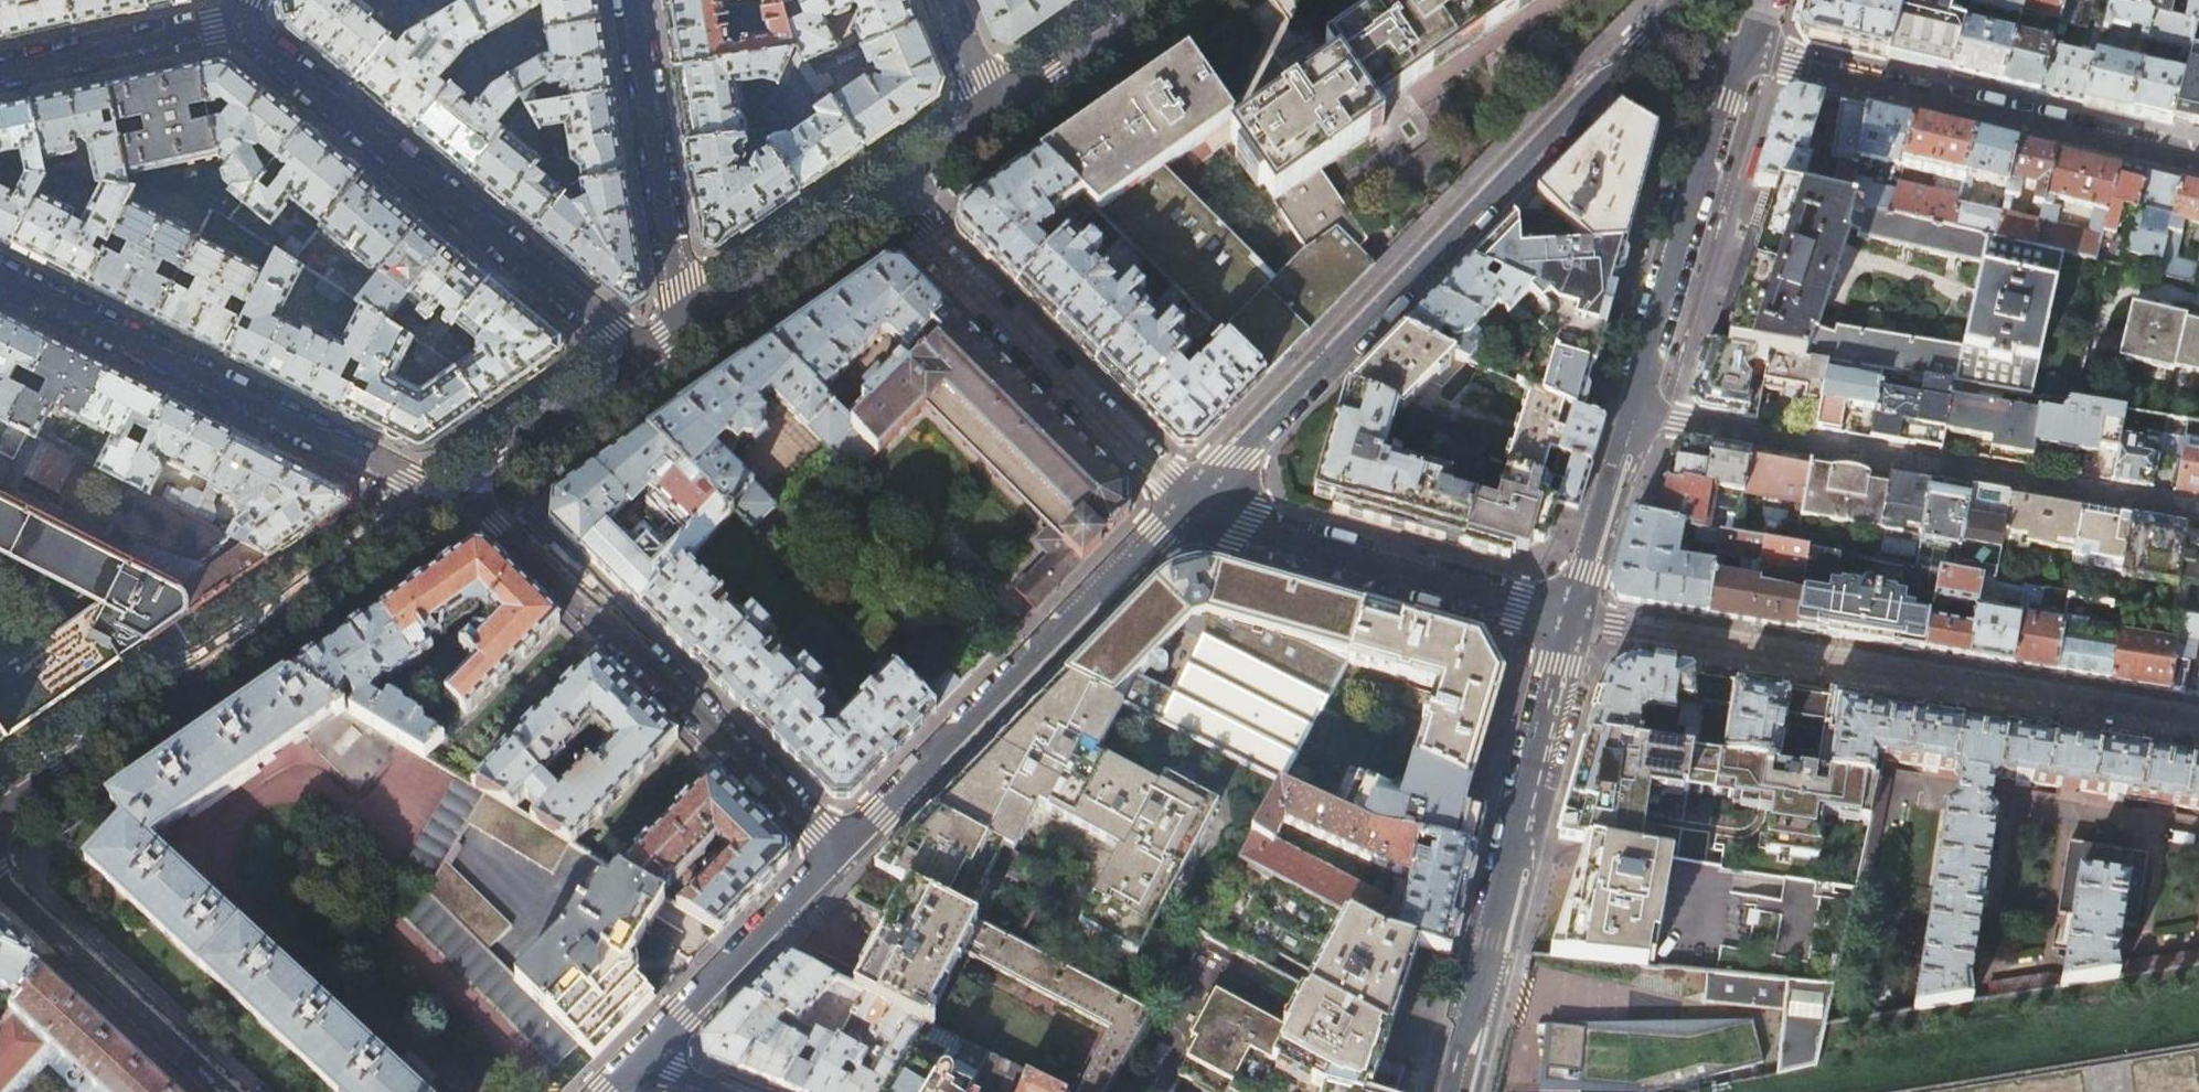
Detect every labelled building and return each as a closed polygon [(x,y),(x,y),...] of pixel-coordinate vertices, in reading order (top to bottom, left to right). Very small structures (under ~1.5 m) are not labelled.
[(39,30),(74,23),(69,0),(0,0),(0,39),(39,30)] [(147,0),(69,0),(74,23),(112,15),(127,11),(148,7),(147,0)] [(280,3),(283,19),(355,78),(389,39),(392,35),(374,19),(376,17),(375,15),(376,12),(361,0),(360,0),(358,4),(353,0),(281,0),(280,3)] [(487,35),(467,0),(463,0),(408,32),(398,45),(389,39),(355,78),(395,111),(415,127),(450,87),(441,80),(469,45),(487,35)] [(487,35),(541,3),(544,9),(543,10),(546,29),(601,20),(598,0),(467,0),(487,35)] [(786,11),(784,4),(783,0),(763,0),(767,31),(745,34),(744,37),(742,40),(742,42),(739,42),(738,40),(737,39),(736,38),(734,37),(733,37),(730,37),(728,25),(724,25),(723,21),(717,22),(716,20),(715,19),(716,18),(716,17),(717,16),(727,15),(725,3),(727,2),(729,2),(730,0),(665,0),(676,67),(797,46),(789,19),(786,11)] [(907,0),(812,0),(801,5),(805,13),(789,19),(797,46),(805,59),(837,46),(825,17),(832,14),(833,15),(834,16),(835,16),(837,16),(838,16),(839,15),(847,12),(848,11),(849,11),(850,10),(850,9),(850,8),(850,6),(850,4),(853,3),(857,5),(859,7),(856,8),(854,11),(857,17),(856,19),(855,26),(850,28),(854,36),(858,34),(863,46),(917,22),(907,0)] [(996,38),(1011,42),(1072,0),(980,0),(996,38)] [(1456,53),(1420,0),(1393,0),(1327,46),(1339,62),(1376,110),(1456,53)] [(1530,0),(1420,0),(1456,53),(1530,0)] [(1802,25),(1810,40),(1822,42),(1887,58),(1904,2),(1898,0),(1810,0),(1802,25)] [(1904,2),(1887,58),(1919,65),(1952,72),(1967,24),(1973,3),(1974,0),(1966,0),(1964,6),(1965,6),(1960,23),(1910,11),(1913,0),(1914,0),(1905,0),(1904,2)] [(1973,3),(2021,15),(2026,0),(1974,0),(1973,3)] [(2021,15),(2020,21),(2018,28),(2016,35),(2002,84),(2020,88),(2040,93),(2054,45),(2054,44),(2023,36),(2029,10),(2062,17),(2066,0),(2026,0),(2021,15)] [(2062,17),(2056,35),(2066,37),(2070,22),(2089,26),(2096,0),(2066,0),(2062,17)] [(2154,14),(2171,18),(2174,0),(2118,0),(2117,6),(2154,14)] [(2185,21),(2185,23),(2196,25),(2198,26),(2198,0),(2189,0),(2186,14),(2185,21)] [(2148,39),(2154,14),(2117,6),(2110,4),(2106,21),(2104,26),(2116,29),(2117,23),(2142,28),(2133,62),(2097,54),(2084,103),(2102,107),(2127,113),(2140,65),(2143,56),(2145,47),(2148,39)] [(2179,13),(2178,20),(2185,21),(2186,14),(2179,13)] [(2171,18),(2154,14),(2148,39),(2185,48),(2181,65),(2187,66),(2190,51),(2196,25),(2185,23),(2185,21),(2178,20),(2171,18)] [(2018,28),(2020,21),(2012,19),(2011,26),(2018,28)] [(609,68),(601,20),(546,29),(550,52),(544,53),(509,74),(521,95),(526,105),(565,98),(565,92),(562,91),(538,95),(536,87),(546,81),(547,82),(547,83),(549,84),(550,85),(551,85),(552,85),(562,83),(563,83),(564,83),(565,82),(565,81),(566,81),(566,80),(567,81),(567,82),(568,82),(569,83),(571,84),(573,84),(574,83),(576,96),(613,91),(609,68)] [(2104,26),(2106,21),(2100,20),(2097,29),(2096,28),(2090,52),(2054,45),(2040,93),(2062,98),(2084,103),(2097,54),(2104,26)] [(941,78),(917,22),(863,46),(836,57),(839,64),(844,62),(844,61),(864,52),(867,62),(870,63),(874,62),(877,68),(884,71),(883,72),(883,73),(882,75),(882,77),(877,75),(869,80),(865,76),(832,98),(864,144),(901,119),(936,94),(941,78)] [(507,29),(508,35),(530,32),(529,23),(507,29)] [(1980,27),(1967,24),(1952,72),(1972,77),(2002,84),(2016,35),(1989,29),(1990,25),(1981,23),(1980,27)] [(791,58),(797,46),(676,67),(688,141),(748,130),(746,118),(741,109),(741,106),(737,80),(764,76),(780,83),(791,58)] [(805,59),(797,46),(791,58),(817,95),(825,89),(825,88),(818,79),(811,67),(805,59)] [(2153,49),(2145,47),(2143,56),(2151,58),(2153,49)] [(486,54),(493,67),(502,62),(495,49),(486,54)] [(2172,117),(2198,124),(2198,53),(2190,51),(2187,66),(2185,76),(2172,117)] [(1067,137),(1040,156),(1095,210),(1097,212),(1164,165),(1232,117),(1188,54),(1131,93),(1074,132),(1067,137)] [(217,60),(199,64),(207,101),(209,111),(218,156),(228,163),(242,145),(233,137),(253,112),(249,109),(265,90),(233,64),(217,60)] [(1386,124),(1376,110),(1339,62),(1231,136),(1276,204),(1319,173),(1386,124)] [(193,121),(190,105),(207,101),(199,64),(107,83),(128,175),(218,156),(209,111),(204,112),(205,119),(193,121)] [(2185,76),(2140,65),(2127,113),(2145,117),(2171,123),(2172,117),(2185,76)] [(828,72),(818,79),(825,88),(835,82),(828,72)] [(499,123),(521,95),(509,74),(494,83),(474,107),(465,99),(468,94),(453,82),(450,87),(415,127),(430,139),(453,158),(471,173),(507,129),(499,123)] [(107,83),(31,100),(45,159),(76,151),(78,150),(78,148),(79,146),(77,139),(79,140),(81,139),(83,138),(84,137),(89,139),(98,182),(104,183),(131,186),(128,175),(107,83)] [(294,113),(265,90),(249,109),(253,112),(233,137),(242,145),(228,163),(222,170),(222,174),(220,177),(229,184),(225,190),(240,202),(261,177),(277,157),(307,123),(294,113)] [(617,119),(613,91),(576,96),(565,98),(526,105),(535,121),(539,127),(565,123),(571,159),(579,166),(581,180),(626,173),(617,119)] [(1807,156),(1813,132),(1822,101),(1824,101),(1824,99),(1822,99),(1794,93),(1780,101),(1769,135),(1766,147),(1755,183),(1763,185),(1810,195),(1811,189),(1803,187),(1810,163),(1805,161),(1807,156)] [(767,140),(769,143),(800,188),(803,186),(830,167),(864,144),(832,98),(830,96),(814,108),(818,114),(788,135),(786,132),(775,134),(767,140)] [(762,105),(768,108),(771,102),(765,98),(762,105)] [(5,160),(4,153),(24,149),(28,173),(49,176),(45,159),(31,100),(0,106),(0,161),(5,160)] [(1835,170),(1827,199),(1849,204),(1866,109),(1840,103),(1832,158),(1833,158),(1830,168),(1835,170)] [(519,141),(535,121),(526,105),(507,129),(471,173),(490,188),(535,225),(563,190),(536,168),(542,160),(519,141)] [(1592,248),(1626,246),(1626,245),(1658,131),(1620,109),(1537,193),(1592,248)] [(1912,119),(1883,113),(1866,109),(1849,204),(1855,205),(1891,213),(1900,172),(1902,167),(1912,119)] [(1934,125),(1912,119),(1902,167),(1948,177),(1963,181),(1975,134),(1934,125)] [(307,123),(277,157),(287,165),(271,185),(261,177),(240,202),(270,225),(285,205),(285,203),(283,202),(287,197),(321,223),(365,171),(335,147),(307,123)] [(748,130),(688,141),(697,199),(704,239),(718,245),(759,217),(800,188),(769,143),(758,150),(751,165),(745,164),(749,156),(744,150),(750,142),(748,130)] [(1826,137),(1813,132),(1807,156),(1819,159),(1826,137)] [(1992,138),(1975,134),(1963,181),(1958,203),(1966,205),(1973,179),(2008,186),(2017,144),(1992,138)] [(2034,148),(2017,144),(2008,186),(2001,213),(1996,237),(2033,246),(2055,152),(2034,148)] [(2081,158),(2055,152),(2033,246),(2063,252),(2096,260),(2103,233),(2121,167),(2081,158)] [(1090,215),(1095,210),(1040,156),(1001,182),(966,208),(962,212),(959,218),(959,222),(961,229),(991,261),(1018,287),(1055,250),(1040,236),(1054,226),(1050,220),(1075,202),(1085,219),(1090,215)] [(1368,239),(1319,173),(1276,204),(1304,247),(1293,258),(1276,276),(1205,206),(1164,165),(1097,212),(1104,219),(1123,237),(1135,248),(1146,259),(1174,287),(1185,298),(1213,326),(1226,339),(1264,377),(1375,264),(1360,249),(1368,239)] [(2132,170),(2121,167),(2103,233),(2116,236),(2118,228),(2120,228),(2122,219),(2121,217),(2123,209),(2137,212),(2147,173),(2132,170)] [(423,219),(365,171),(321,223),(318,227),(342,246),(356,230),(360,234),(356,239),(360,242),(351,253),(376,274),(423,219)] [(1958,203),(1963,181),(1948,177),(1944,194),(1908,186),(1911,174),(1900,172),(1891,213),(1952,228),(1958,203)] [(12,243),(13,244),(40,192),(43,186),(49,176),(28,173),(18,194),(0,185),(0,237),(12,243)] [(646,295),(626,173),(581,180),(584,196),(577,201),(563,190),(535,225),(569,253),(632,304),(639,300),(646,295)] [(2163,177),(2147,173),(2137,212),(2133,229),(2140,231),(2144,215),(2149,217),(2151,212),(2159,214),(2156,230),(2168,233),(2168,230),(2181,181),(2163,177)] [(75,179),(49,176),(43,186),(73,190),(75,179)] [(2181,181),(2168,230),(2182,233),(2185,221),(2198,225),(2198,185),(2192,184),(2181,181)] [(138,187),(131,186),(104,183),(83,223),(74,219),(78,211),(40,192),(13,244),(88,282),(131,201),(138,187)] [(1827,199),(1810,195),(1763,185),(1755,211),(1730,285),(1711,344),(1769,354),(1803,359),(1815,322),(1848,227),(1855,205),(1849,204),(1827,199)] [(157,317),(198,237),(199,235),(131,201),(88,282),(157,317)] [(2001,213),(1966,205),(1958,203),(1952,228),(1996,237),(2001,213)] [(1952,228),(1891,213),(1855,205),(1848,227),(1859,231),(1858,237),(1981,265),(1980,268),(2056,284),(2063,252),(2033,246),(1996,237),(1952,228)] [(1090,215),(1085,219),(1095,229),(1100,224),(1104,219),(1097,212),(1095,210),(1090,215)] [(1513,217),(1470,262),(1530,291),(1528,292),(1552,316),(1545,324),(1558,337),(1515,384),(1530,392),(1572,411),(1577,413),(1626,246),(1592,248),(1520,252),(1519,223),(1513,217)] [(451,242),(423,219),(376,274),(372,279),(354,299),(361,304),(386,320),(404,298),(451,242)] [(2166,237),(2140,231),(2133,229),(2124,266),(2140,269),(2144,259),(2160,262),(2166,237)] [(2166,237),(2160,262),(2158,273),(2194,281),(2198,264),(2176,259),(2182,233),(2168,230),(2168,233),(2166,237)] [(1058,326),(1135,248),(1123,237),(1099,262),(1098,266),(1091,273),(1083,266),(1101,248),(1102,248),(1103,247),(1093,237),(1085,244),(1072,232),(1055,250),(1018,287),(1038,307),(1058,326)] [(292,235),(280,251),(291,259),(304,244),(292,235)] [(267,270),(198,237),(157,317),(226,351),(238,326),(243,318),(227,310),(234,296),(250,303),(267,270)] [(492,275),(451,242),(404,298),(418,308),(415,312),(426,320),(440,304),(447,310),(441,318),(437,315),(426,329),(420,324),(418,327),(405,317),(396,327),(413,338),(420,342),(431,349),(446,330),(454,321),(492,275)] [(1122,284),(1146,259),(1135,248),(1058,326),(1077,345),(1097,364),(1151,310),(1138,297),(1145,290),(1136,281),(1117,300),(1110,293),(1117,284),(1122,284)] [(291,259),(280,251),(277,250),(267,270),(250,303),(243,317),(255,322),(250,331),(238,326),(226,351),(342,410),(354,384),(342,379),(352,360),(364,366),(386,320),(361,304),(343,341),(327,333),(324,340),(318,337),(321,330),(303,321),(300,326),(280,316),(304,267),(291,259)] [(1530,291),(1470,262),(1402,331),(1437,346),(1442,335),(1446,337),(1448,336),(1448,337),(1449,338),(1451,340),(1452,340),(1447,352),(1454,355),(1467,361),(1493,331),(1489,328),(1480,337),(1474,332),(1498,305),(1509,314),(1528,292),(1530,291)] [(817,310),(770,343),(821,395),(883,333),(891,333),(910,351),(928,333),(949,312),(901,265),(885,263),(817,310)] [(2038,362),(2056,284),(1980,268),(1963,345),(1988,350),(1986,358),(2008,363),(2010,356),(2038,362)] [(334,269),(326,281),(345,293),(354,299),(372,279),(368,276),(343,277),(334,269)] [(492,275),(454,321),(477,339),(477,351),(455,366),(484,407),(524,379),(564,351),(564,335),(492,275)] [(345,293),(326,281),(321,278),(314,288),(338,303),(345,293)] [(1161,322),(1185,298),(1174,287),(1151,310),(1097,364),(1115,382),(1137,403),(1177,362),(1184,355),(1191,348),(1178,336),(1186,329),(1175,318),(1173,320),(1174,321),(1156,339),(1149,331),(1157,323),(1161,322)] [(2136,305),(2135,305),(2130,308),(2119,357),(2173,369),(2174,366),(2198,372),(2198,316),(2185,313),(2185,316),(2136,305)] [(0,311),(0,417),(8,421),(51,337),(24,323),(21,321),(0,311)] [(1049,557),(1019,587),(1039,606),(1075,569),(1100,543),(1113,531),(1129,514),(1129,489),(997,359),(949,312),(928,333),(910,351),(895,366),(887,374),(872,390),(854,407),(849,413),(844,418),(819,443),(829,452),(837,461),(843,455),(861,473),(872,461),(880,453),(925,407),(1050,530),(1036,544),(1049,557)] [(396,327),(386,320),(364,366),(354,384),(342,410),(413,446),(429,444),(445,433),(484,407),(455,366),(420,390),(394,376),(413,338),(396,327)] [(1835,329),(1815,322),(1803,359),(1828,363),(1881,372),(1953,383),(1976,387),(2031,396),(2038,362),(2010,356),(2008,363),(1986,358),(1988,350),(1963,345),(1962,346),(1836,327),(1835,329)] [(446,330),(431,349),(447,360),(450,362),(457,354),(447,346),(454,337),(446,330)] [(1447,352),(1437,346),(1402,331),(1347,386),(1398,410),(1400,412),(1454,355),(1447,352)] [(80,351),(51,337),(8,421),(9,422),(29,432),(67,451),(71,443),(49,431),(48,433),(40,429),(54,402),(61,406),(59,411),(82,422),(110,367),(80,351)] [(1198,341),(1191,348),(1184,355),(1190,359),(1195,354),(1203,362),(1190,375),(1177,362),(1137,403),(1153,419),(1180,446),(1197,446),(1264,377),(1226,339),(1209,356),(1202,348),(1203,347),(1198,341)] [(447,360),(431,349),(420,342),(416,347),(419,349),(418,362),(429,369),(442,363),(444,365),(447,360)] [(819,443),(844,418),(834,408),(821,395),(770,343),(701,391),(647,428),(734,514),(752,531),(776,507),(723,455),(735,443),(737,444),(744,437),(746,439),(753,440),(757,443),(765,435),(761,432),(761,425),(759,422),(766,415),(757,406),(769,394),(819,443)] [(1763,387),(1769,354),(1711,344),(1707,343),(1698,373),(1691,394),(1700,408),(1724,412),(1757,418),(1763,387)] [(1828,363),(1803,359),(1769,354),(1763,387),(1783,390),(1784,383),(1811,387),(1808,409),(1802,408),(1797,425),(1816,428),(1828,363)] [(1874,410),(1881,372),(1828,363),(1816,428),(1835,431),(1840,432),(1845,405),(1874,410)] [(862,380),(872,390),(887,374),(877,364),(862,380)] [(137,380),(110,367),(82,422),(104,433),(106,429),(114,432),(101,459),(93,455),(94,454),(71,443),(67,451),(126,482),(169,396),(137,380)] [(1945,431),(1953,383),(1881,372),(1874,410),(1870,438),(1942,450),(1945,431)] [(1974,401),(1976,387),(1953,383),(1945,431),(1993,439),(1989,458),(2030,465),(2034,442),(2040,411),(1974,401)] [(1382,462),(1398,410),(1347,386),(1336,420),(1335,419),(1313,492),(1336,499),(1333,511),(1364,519),(1382,462)] [(1559,455),(1572,411),(1530,392),(1508,463),(1550,484),(1559,455)] [(207,415),(169,396),(126,482),(152,495),(165,467),(164,461),(159,457),(161,451),(174,458),(174,461),(176,465),(210,482),(237,431),(207,415)] [(2040,411),(2034,442),(2057,446),(2059,450),(2077,453),(2082,450),(2097,453),(2098,448),(2119,451),(2121,439),(2126,412),(2069,403),(2069,408),(2066,409),(2065,409),(2064,410),(2063,411),(2062,414),(2040,411)] [(839,404),(834,408),(844,418),(849,413),(839,404)] [(1591,464),(1604,421),(1577,413),(1572,411),(1559,455),(1591,464)] [(9,422),(8,421),(0,417),(0,440),(9,422)] [(2165,446),(2183,448),(2185,436),(2187,421),(2170,418),(2165,446)] [(0,440),(0,450),(16,459),(29,432),(9,422),(0,440)] [(687,562),(734,514),(647,428),(635,437),(576,478),(554,493),(551,520),(580,549),(605,524),(644,482),(650,488),(649,489),(648,489),(646,491),(645,493),(645,495),(646,497),(646,498),(648,499),(650,500),(652,500),(647,505),(648,506),(664,521),(667,525),(658,534),(672,547),(687,562)] [(244,504),(247,510),(234,520),(227,534),(242,541),(270,555),(299,535),(347,502),(346,485),(293,459),(254,439),(237,431),(210,482),(205,493),(212,496),(215,490),(244,504)] [(1431,448),(1471,462),(1478,448),(1440,431),(1431,448)] [(2185,436),(2183,448),(2176,491),(2195,494),(2198,495),(2198,438),(2185,436)] [(1670,465),(1666,479),(1702,485),(1710,443),(1689,439),(1675,448),(1670,465)] [(2121,439),(2119,451),(2114,480),(2142,485),(2151,486),(2159,442),(2143,440),(2142,442),(2121,439)] [(1724,445),(1710,443),(1702,485),(1743,492),(1751,450),(1724,445)] [(16,459),(0,450),(0,489),(16,459)] [(1774,454),(1751,450),(1743,492),(1743,493),(1795,501),(1789,537),(1736,528),(1735,534),(1796,546),(1801,516),(1810,465),(1811,461),(1774,454)] [(785,514),(837,461),(829,452),(777,506),(785,514)] [(1577,508),(1591,464),(1559,455),(1550,484),(1546,497),(1555,500),(1577,508)] [(1388,463),(1382,462),(1364,519),(1418,534),(1462,546),(1476,499),(1447,490),(1451,478),(1389,459),(1388,463)] [(1496,504),(1476,499),(1462,546),(1475,550),(1506,558),(1507,552),(1512,555),(1514,554),(1514,549),(1516,549),(1517,547),(1525,543),(1529,543),(1530,540),(1536,542),(1538,536),(1544,537),(1555,500),(1546,497),(1550,484),(1508,463),(1496,504)] [(1812,465),(1810,465),(1801,516),(1882,529),(1890,478),(1889,478),(1870,475),(1864,472),(1861,471),(1856,468),(1855,468),(1850,467),(1844,467),(1836,468),(1831,468),(1812,465)] [(1891,475),(1890,478),(1882,529),(1876,561),(1903,566),(1916,568),(1930,481),(1908,478),(1891,475)] [(1702,485),(1666,479),(1661,495),(1653,520),(1685,525),(1691,526),(1721,532),(1735,534),(1736,528),(1743,493),(1743,492),(1702,485)] [(1947,484),(1930,481),(1916,568),(1939,573),(1955,576),(1970,488),(1947,484)] [(193,516),(202,499),(204,494),(188,486),(185,492),(169,485),(161,500),(193,516)] [(1981,490),(1970,488),(1955,576),(1982,581),(1995,583),(2000,551),(2001,551),(2004,532),(2010,495),(1981,490)] [(100,601),(88,610),(148,640),(164,629),(202,602),(246,571),(270,555),(242,541),(240,548),(182,587),(0,493),(0,550),(100,601)] [(2039,500),(2010,495),(2004,532),(2026,536),(2025,543),(2073,552),(2082,508),(2039,500)] [(212,504),(202,499),(193,516),(210,524),(215,513),(212,504)] [(664,521),(648,506),(646,508),(661,523),(664,521)] [(2102,511),(2082,508),(2073,552),(2072,555),(2094,559),(2093,568),(2121,573),(2132,517),(2102,511)] [(1682,541),(1685,525),(1653,520),(1633,516),(1620,558),(1611,588),(1619,602),(1657,608),(1708,616),(1714,578),(1715,568),(1705,566),(1676,562),(1677,559),(1682,541)] [(2154,520),(2132,517),(2121,573),(2115,606),(2126,608),(2127,608),(2132,579),(2171,586),(2166,615),(2172,616),(2184,536),(2186,526),(2154,520)] [(605,524),(580,549),(588,557),(641,609),(686,563),(687,562),(672,547),(664,555),(646,539),(633,552),(605,524)] [(1689,542),(1691,526),(1685,525),(1682,541),(1689,542)] [(1718,548),(1721,532),(1691,526),(1689,542),(1711,546),(1718,548)] [(1796,546),(1735,534),(1721,532),(1718,548),(1718,552),(1715,568),(1714,578),(1721,579),(1724,557),(1743,560),(1741,571),(1791,580),(1788,597),(1800,599),(1808,548),(1796,546)] [(2184,536),(2172,616),(2183,618),(2183,617),(2198,620),(2198,602),(2188,600),(2191,583),(2198,585),(2198,538),(2184,536)] [(1687,556),(1689,542),(1682,541),(1677,559),(1681,560),(1687,556)] [(1840,554),(1808,548),(1800,599),(1794,630),(1811,633),(1853,640),(1889,645),(1924,651),(1930,617),(1932,606),(1939,573),(1916,568),(1903,566),(1897,594),(1878,591),(1878,588),(1875,587),(1875,585),(1874,583),(1871,580),(1868,579),(1864,579),(1863,580),(1860,582),(1858,585),(1839,581),(1838,584),(1834,584),(1840,554)] [(381,612),(417,663),(435,650),(430,644),(443,635),(438,628),(467,609),(462,602),(474,593),(499,618),(479,639),(474,633),(454,653),(469,669),(446,693),(457,705),(467,714),(468,716),(560,622),(488,551),(472,550),(381,612)] [(1715,568),(1718,552),(1710,551),(1708,562),(1706,562),(1705,566),(1715,568)] [(899,675),(897,673),(882,660),(875,667),(885,677),(832,730),(831,729),(825,730),(823,727),(823,722),(816,715),(825,706),(816,698),(813,698),(813,691),(824,681),(804,662),(795,672),(787,672),(786,669),(779,662),(770,670),(762,663),(771,654),(763,646),(760,646),(760,639),(770,628),(752,610),(743,619),(733,619),(733,617),(726,610),(717,619),(710,612),(723,598),(686,563),(641,609),(701,667),(832,796),(834,798),(850,798),(868,780),(936,711),(899,675)] [(1160,578),(1066,673),(1124,703),(1282,781),(1348,662),(1351,656),(1364,606),(1338,599),(1285,584),(1237,570),(1220,566),(1199,564),(1186,566),(1172,571),(1160,578)] [(1982,581),(1955,576),(1939,573),(1932,606),(1976,614),(1977,608),(1982,581)] [(1721,579),(1714,578),(1708,616),(1733,620),(1771,627),(1794,630),(1800,599),(1788,597),(1778,594),(1779,589),(1721,579)] [(2025,589),(1995,583),(1982,581),(1977,608),(1995,611),(1997,592),(2013,595),(2013,599),(2023,601),(2025,589)] [(2025,589),(2023,601),(2021,616),(2012,665),(2032,668),(2056,672),(2064,626),(2027,619),(2030,607),(2038,608),(2041,592),(2025,589)] [(2121,635),(2126,608),(2115,606),(2068,597),(2064,626),(2121,635)] [(849,626),(882,660),(897,673),(917,653),(869,605),(849,626)] [(1398,615),(1364,606),(1351,656),(1348,662),(1436,687),(1429,710),(1425,709),(1422,718),(1426,720),(1415,758),(1470,784),(1471,783),(1503,677),(1481,638),(1469,635),(1451,630),(1398,615)] [(2021,616),(1995,611),(1977,608),(1976,614),(1975,624),(1969,658),(2001,663),(2012,665),(2021,616)] [(148,640),(88,610),(0,671),(0,723),(9,737),(33,720),(94,678),(148,640)] [(390,681),(417,663),(381,612),(289,676),(335,703),(345,686),(356,703),(350,712),(401,743),(424,757),(467,714),(457,705),(446,716),(450,720),(436,735),(420,723),(422,716),(404,705),(404,702),(390,694),(385,694),(383,700),(373,695),(382,679),(390,681)] [(1949,655),(1969,658),(1975,624),(1930,617),(1924,651),(1949,655)] [(2183,618),(2178,644),(2169,690),(2184,693),(2194,639),(2198,640),(2198,620),(2183,617),(2183,618)] [(2064,626),(2056,672),(2112,681),(2121,635),(2064,626)] [(2178,644),(2121,635),(2112,681),(2136,685),(2169,690),(2178,644)] [(513,810),(524,799),(538,812),(530,821),(568,843),(572,845),(678,738),(598,659),(597,658),(471,785),(484,793),(513,810)] [(1589,736),(1670,749),(1678,699),(1706,704),(1698,754),(1775,764),(1782,726),(1783,718),(1818,723),(1823,724),(1816,770),(1879,779),(1870,821),(1869,824),(1880,827),(1890,779),(1880,778),(1884,761),(1954,772),(1960,779),(1955,806),(1946,812),(1912,1009),(1970,999),(1968,984),(1995,819),(1989,810),(1992,783),(1999,779),(2198,809),(2198,751),(2194,750),(2192,761),(2149,754),(2151,743),(2115,737),(2101,735),(2099,746),(2056,739),(2058,728),(2019,722),(2008,720),(2005,732),(1963,725),(1965,713),(1945,710),(1941,710),(1915,705),(1913,717),(1870,710),(1872,699),(1862,697),(1767,682),(1733,676),(1712,673),(1681,668),(1630,660),(1607,675),(1589,736)] [(904,670),(899,675),(936,711),(960,686),(948,673),(939,682),(929,682),(920,673),(914,679),(904,670)] [(1099,752),(1124,703),(1066,673),(1017,723),(993,747),(931,811),(1004,850),(1014,855),(1040,807),(1120,848),(1079,924),(1138,955),(1219,802),(1165,773),(1159,785),(1099,752)] [(335,703),(289,676),(111,799),(127,823),(89,864),(338,1091),(433,1091),(436,1088),(403,1058),(393,1068),(147,840),(155,831),(188,810),(193,817),(261,770),(256,763),(304,732),(319,753),(357,789),(401,743),(350,712),(335,703)] [(1783,718),(1782,726),(1816,731),(1818,723),(1783,718)] [(0,723),(0,743),(9,737),(0,723)] [(1670,749),(1589,736),(1559,838),(1590,844),(1639,853),(1649,805),(1660,806),(1662,790),(1760,804),(1762,792),(1777,794),(1780,804),(1777,821),(1771,821),(1767,852),(1818,858),(1826,815),(1870,821),(1879,779),(1816,770),(1775,764),(1698,754),(1670,749)] [(1358,778),(1342,813),(1367,824),(1366,826),(1448,844),(1448,846),(1476,851),(1482,828),(1469,824),(1472,814),(1463,811),(1471,784),(1470,784),(1415,758),(1405,793),(1385,790),(1358,778)] [(719,931),(788,862),(788,845),(716,775),(715,774),(617,872),(620,873),(663,898),(719,931)] [(466,824),(484,793),(471,785),(457,776),(456,777),(397,875),(425,890),(426,891),(443,861),(466,824)] [(1279,786),(1239,860),(1272,877),(1388,937),(1415,944),(1451,953),(1476,851),(1448,846),(1448,844),(1366,826),(1367,824),(1342,813),(1279,786)] [(530,821),(513,810),(484,793),(466,824),(550,874),(568,843),(530,821)] [(931,811),(875,867),(909,885),(966,915),(983,882),(986,883),(1004,850),(931,811)] [(2061,976),(2062,984),(2115,975),(2113,962),(2119,923),(2132,925),(2143,855),(2122,852),(2122,853),(2087,848),(2087,846),(2067,843),(2056,913),(2070,915),(2061,976)] [(1553,958),(1647,968),(1651,940),(1657,941),(1670,859),(1639,853),(1590,844),(1553,958)] [(511,926),(443,861),(426,891),(487,952),(511,926)] [(625,962),(663,898),(620,873),(614,875),(607,886),(600,882),(585,908),(578,904),(558,937),(517,981),(595,1057),(654,997),(627,971),(625,962)] [(1414,945),(1415,944),(1388,937),(1272,877),(1234,951),(1308,990),(1367,1022),(1366,1023),(1386,1032),(1414,945)] [(1720,947),(1716,973),(1833,984),(1854,888),(1784,879),(1779,900),(1755,897),(1747,951),(1720,947)] [(909,885),(855,990),(865,995),(894,1009),(925,1024),(962,953),(1111,1030),(1077,1091),(1109,1091),(1154,1013),(966,915),(909,885)] [(487,952),(426,891),(425,890),(403,914),(558,1067),(581,1043),(517,981),(487,952)] [(3,951),(31,964),(33,962),(0,931),(0,950),(3,951)] [(0,950),(0,988),(20,997),(40,968),(39,967),(31,964),(3,951),(0,950)] [(2121,962),(2123,974),(2195,963),(2196,950),(2121,962)] [(861,1001),(865,995),(855,990),(788,956),(749,995),(785,1015),(797,1021),(798,1021),(828,991),(861,1001)] [(47,1045),(98,1091),(174,1091),(141,1061),(64,990),(40,968),(20,997),(0,1027),(0,1091),(5,1091),(47,1045)] [(1818,1038),(1822,1024),(1824,1024),(1833,984),(1716,973),(1708,972),(1706,992),(1716,992),(1715,1001),(1786,1008),(1779,1067),(1744,1073),(1740,1050),(1696,1057),(1699,1080),(1651,1088),(1505,1084),(1505,1086),(1503,1091),(2198,1091),(2198,979),(1818,1038)] [(1987,983),(1989,996),(2062,984),(2061,976),(2048,974),(1987,983)] [(1308,990),(1286,1031),(1212,993),(1190,1036),(1196,1040),(1178,1074),(1212,1091),(1228,1091),(1231,1086),(1242,1091),(1287,1091),(1297,1074),(1326,1089),(1325,1091),(1367,1091),(1386,1032),(1366,1023),(1367,1022),(1308,990)] [(785,1015),(749,995),(704,1041),(708,1057),(718,1061),(783,1086),(797,1062),(806,1047),(784,1033),(768,1054),(758,1048),(775,1027),(778,1022),(785,1015)] [(865,995),(861,1001),(852,1015),(874,1028),(870,1035),(876,1039),(878,1037),(894,1009),(865,995)] [(1548,1048),(1582,1054),(1589,1013),(1555,1007),(1548,1048)] [(894,1009),(878,1037),(889,1043),(871,1073),(866,1070),(868,1067),(862,1063),(844,1091),(883,1091),(925,1024),(894,1009)] [(1593,1053),(1688,1069),(1695,1028),(1600,1011),(1593,1053)] [(797,1021),(785,1015),(778,1022),(789,1029),(797,1021)] [(958,1040),(925,1024),(883,1091),(926,1091),(958,1040)] [(784,1033),(775,1027),(758,1048),(768,1054),(784,1033)] [(807,1046),(826,1058),(836,1041),(816,1031),(807,1046)] [(867,1054),(876,1039),(870,1035),(861,1050),(867,1054)] [(836,1041),(826,1058),(819,1071),(806,1091),(844,1091),(862,1063),(867,1054),(861,1050),(839,1037),(836,1041)] [(926,1091),(971,1091),(974,1085),(987,1054),(958,1040),(926,1091)] [(987,1054),(974,1085),(982,1088),(991,1091),(1019,1091),(1027,1073),(987,1054)] [(797,1062),(783,1086),(791,1089),(798,1091),(806,1091),(819,1071),(797,1062)] [(1027,1073),(1019,1091),(1065,1091),(1027,1073)]
